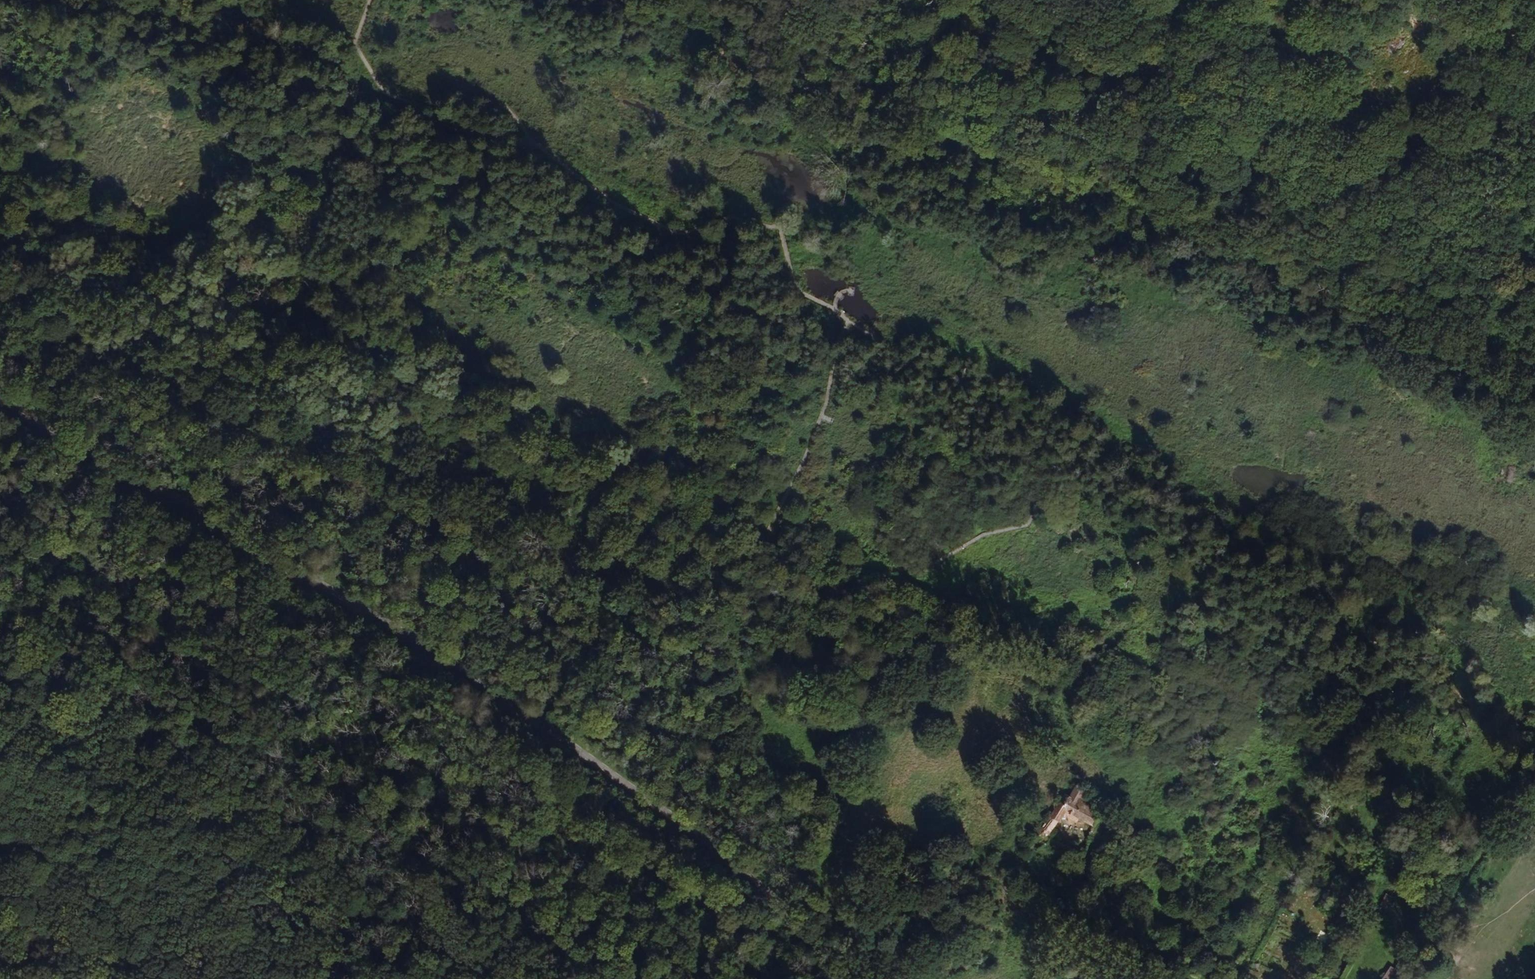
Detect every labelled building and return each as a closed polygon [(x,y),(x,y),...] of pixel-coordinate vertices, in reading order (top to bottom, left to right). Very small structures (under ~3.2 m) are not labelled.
[(1101,806),(1086,797),(1092,788),(1082,781),(1073,794),(1069,792),(1046,829),(1056,836),(1063,826),(1059,825),(1064,818),(1066,819),(1073,808),(1099,823),(1107,810),(1101,806)] [(1379,905),(1387,909),(1393,897),(1386,893),(1379,905)] [(1394,968),(1385,967),(1385,978),(1394,978),(1394,968)]
